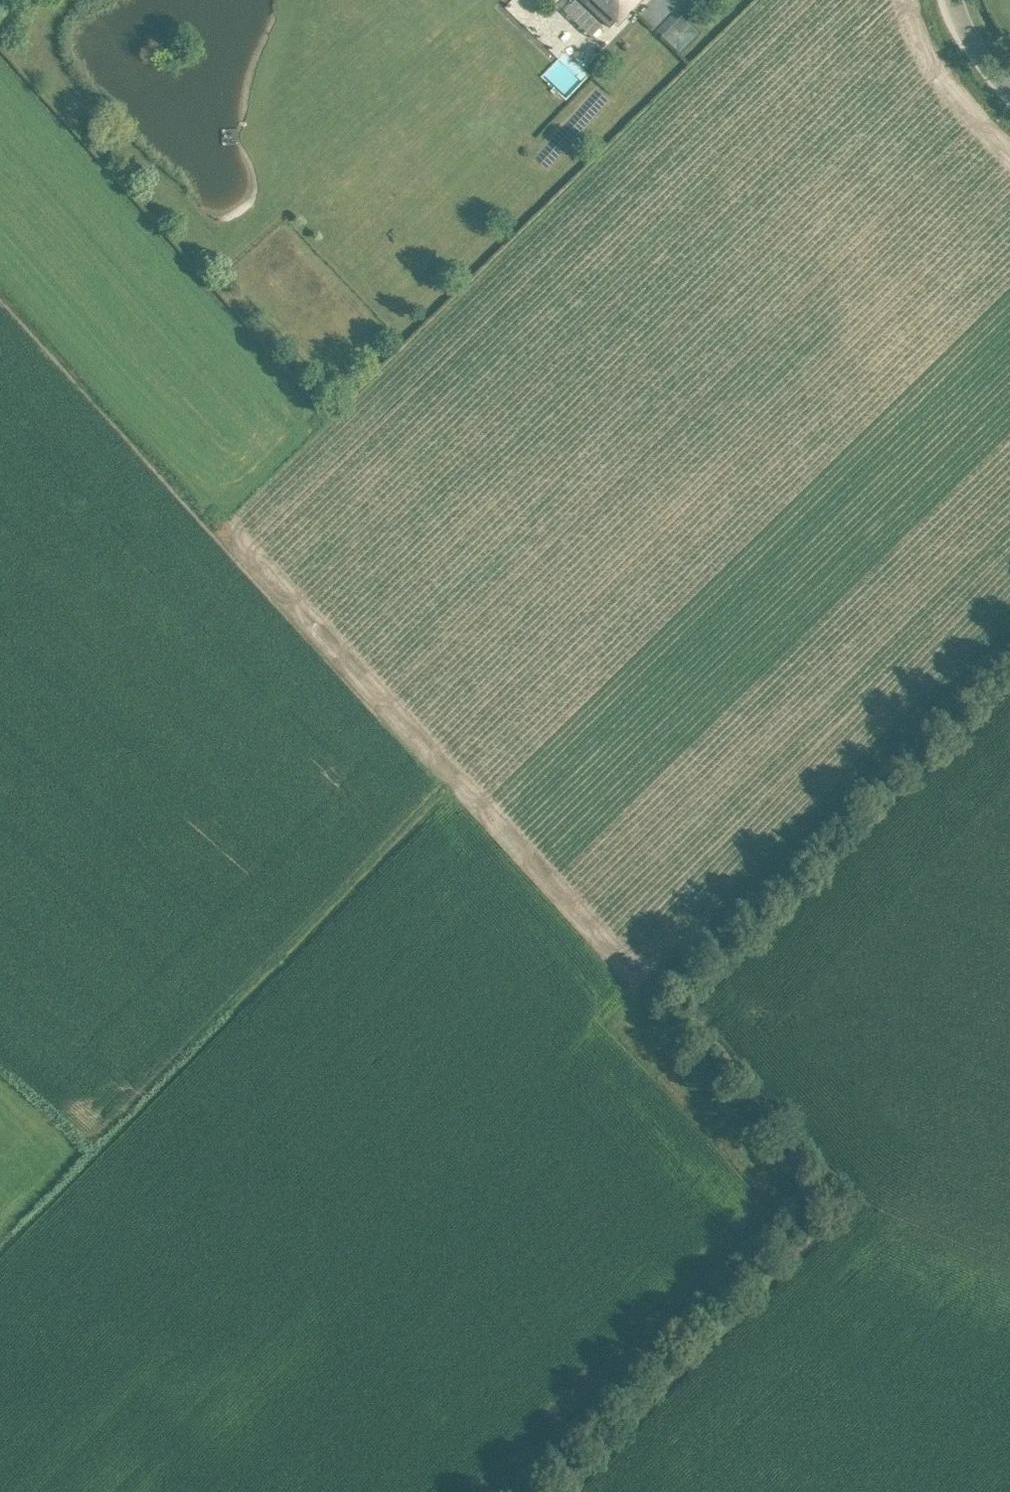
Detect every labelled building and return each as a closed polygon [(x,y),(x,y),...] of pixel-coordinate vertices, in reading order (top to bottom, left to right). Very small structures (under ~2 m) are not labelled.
[(589,7),(610,27),(617,20),(618,21),(638,0),(581,0),(589,7)] [(658,28),(680,51),(699,33),(677,10),(658,28)] [(583,77),(564,56),(547,72),(566,93),(583,77)]
